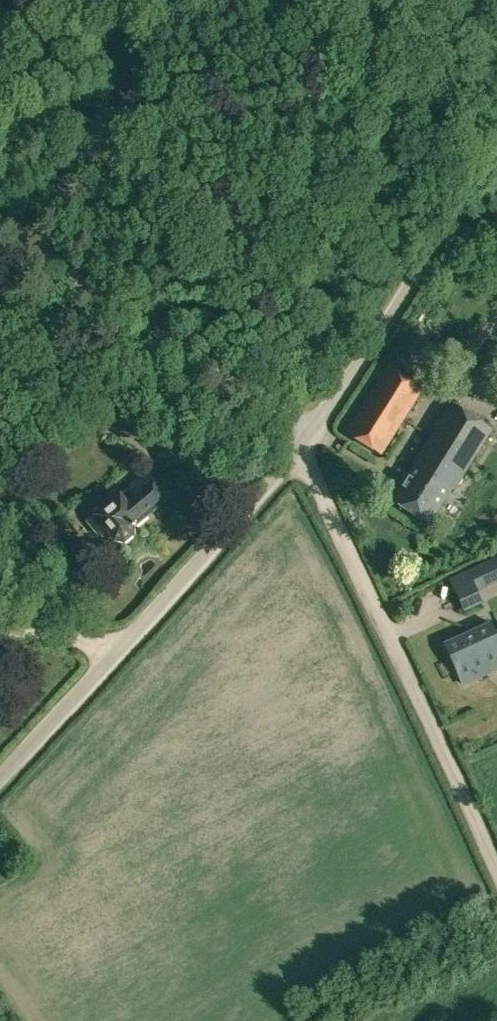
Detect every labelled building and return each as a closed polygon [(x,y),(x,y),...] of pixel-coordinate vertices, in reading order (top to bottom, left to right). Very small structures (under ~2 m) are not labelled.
[(345,433),(381,455),(422,389),(386,368),(345,433)] [(393,503),(428,525),(450,488),(453,490),(491,429),(450,404),(413,465),(416,467),(393,503)] [(114,541),(123,543),(132,536),(132,526),(130,523),(162,496),(152,484),(133,499),(126,490),(90,519),(100,531),(104,529),(114,541)] [(463,611),(482,602),(468,571),(449,580),(463,611)] [(496,633),(491,622),(443,644),(461,683),(496,666),(496,633)] [(10,851),(13,857),(20,852),(16,847),(10,851)]
